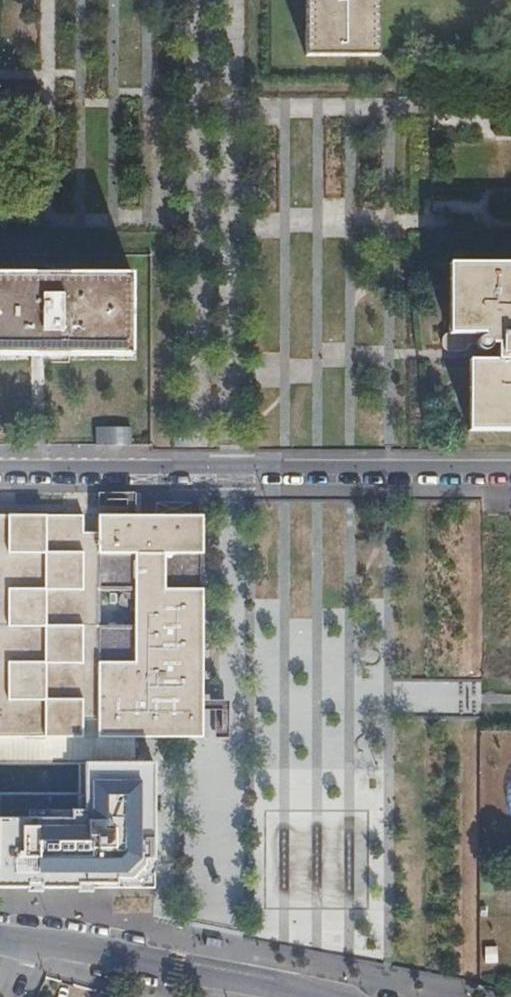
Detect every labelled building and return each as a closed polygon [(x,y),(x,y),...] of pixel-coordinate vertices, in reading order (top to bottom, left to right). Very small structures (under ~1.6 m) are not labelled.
[(305,56),(377,57),(378,0),(306,0),(305,56)] [(454,264),(454,334),(448,335),(444,338),(442,341),(442,345),(443,348),(447,350),(464,351),(467,348),(468,344),(474,344),(476,349),(479,351),(483,352),(482,361),(474,360),(474,430),(510,430),(510,264),(454,264)] [(130,354),(131,276),(91,276),(0,275),(0,353),(130,354)] [(129,443),(129,425),(95,425),(95,443),(129,443)] [(98,738),(134,738),(152,738),(203,738),(203,516),(99,516),(99,534),(83,533),(83,516),(0,516),(0,737),(82,738),(82,720),(98,720),(98,738)] [(152,766),(85,766),(85,816),(78,816),(77,824),(29,823),(30,820),(0,820),(0,889),(79,889),(79,885),(117,884),(117,883),(134,883),(151,865),(152,861),(153,861),(152,766)]
